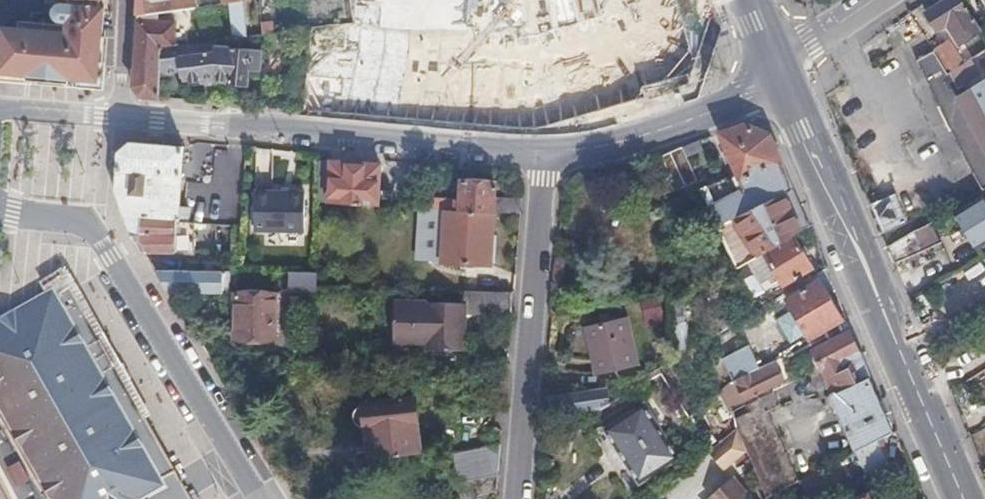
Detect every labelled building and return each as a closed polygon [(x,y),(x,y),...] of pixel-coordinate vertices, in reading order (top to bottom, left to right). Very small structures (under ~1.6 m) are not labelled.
[(48,1),(59,1),(59,9),(49,9),(46,10),(44,12),(44,18),(46,22),(50,24),(58,24),(58,35),(0,32),(0,78),(63,81),(90,82),(95,0),(48,0),(48,1)] [(194,0),(137,0),(137,13),(195,6),(194,0)] [(224,17),(245,12),(242,0),(221,0),(224,17)] [(576,130),(597,122),(652,104),(721,81),(731,62),(729,35),(716,0),(340,0),(300,114),(576,130)] [(960,41),(979,29),(962,0),(946,0),(927,11),(938,29),(949,23),(960,41)] [(175,43),(175,19),(137,18),(134,86),(141,93),(158,95),(159,70),(160,44),(175,43)] [(258,66),(260,50),(217,46),(217,37),(175,43),(160,44),(159,70),(180,72),(181,75),(185,76),(185,79),(245,83),(247,65),(258,66)] [(936,51),(948,71),(963,62),(950,41),(936,51)] [(963,62),(948,71),(936,51),(920,60),(984,168),(984,50),(963,62)] [(719,226),(789,187),(766,133),(743,122),(718,131),(739,174),(728,178),(727,176),(701,188),(719,226)] [(176,218),(182,144),(157,142),(131,140),(125,146),(118,151),(115,186),(115,188),(121,206),(124,213),(176,218)] [(680,145),(675,147),(661,152),(678,190),(697,181),(680,145)] [(212,174),(229,174),(230,150),(212,149),(212,174)] [(378,204),(380,163),(355,161),(329,159),(327,200),(378,204)] [(493,196),(494,182),(460,179),(458,208),(491,210),(518,212),(519,198),(493,196)] [(798,208),(789,187),(719,226),(739,264),(760,252),(789,235),(805,225),(798,208)] [(302,231),(303,192),(254,190),(252,229),(302,231)] [(957,215),(977,251),(984,245),(984,199),(957,215)] [(488,263),(491,210),(458,208),(418,206),(415,258),(488,263)] [(173,248),(176,218),(124,213),(130,233),(135,233),(143,246),(173,248)] [(191,250),(194,219),(176,218),(173,248),(191,250)] [(893,246),(891,246),(899,266),(943,245),(935,225),(893,246)] [(779,285),(808,268),(789,235),(760,252),(779,285)] [(229,291),(230,269),(154,266),(169,289),(229,291)] [(289,287),(317,288),(318,267),(289,267),(289,287)] [(841,316),(817,279),(783,299),(791,314),(786,316),(786,319),(791,326),(794,327),(798,324),(805,338),(841,316)] [(15,416),(27,439),(61,498),(196,498),(186,483),(90,315),(75,288),(71,281),(50,293),(0,322),(0,392),(15,416)] [(0,312),(0,322),(50,293),(46,286),(0,312)] [(462,348),(462,312),(508,312),(507,290),(462,289),(462,302),(392,302),(392,341),(434,341),(434,348),(462,348)] [(277,337),(278,293),(237,291),(236,337),(277,337)] [(635,364),(626,314),(584,324),(594,373),(635,364)] [(892,430),(871,381),(849,328),(812,347),(828,381),(828,387),(854,450),(892,430)] [(757,367),(748,351),(724,363),(733,380),(757,367)] [(781,380),(771,360),(757,367),(733,380),(744,401),(781,380)] [(600,407),(596,386),(544,395),(542,415),(542,417),(600,407)] [(797,480),(767,412),(779,407),(772,392),(747,403),(750,409),(734,417),(736,425),(746,448),(766,496),(797,480)] [(418,450),(413,397),(365,402),(360,404),(356,406),(353,410),(352,415),(353,419),(356,423),(365,426),(368,456),(418,450)] [(677,458),(642,402),(603,427),(638,483),(677,458)] [(746,448),(736,425),(706,450),(722,468),(746,448)] [(492,442),(448,450),(453,480),(497,472),(492,442)] [(853,457),(862,473),(877,464),(868,448),(853,457)] [(2,469),(10,487),(25,480),(17,462),(2,469)] [(498,472),(457,480),(461,498),(469,498),(497,494),(498,472)] [(734,476),(708,497),(710,498),(753,498),(734,476)] [(867,491),(848,498),(871,498),(867,491)]
